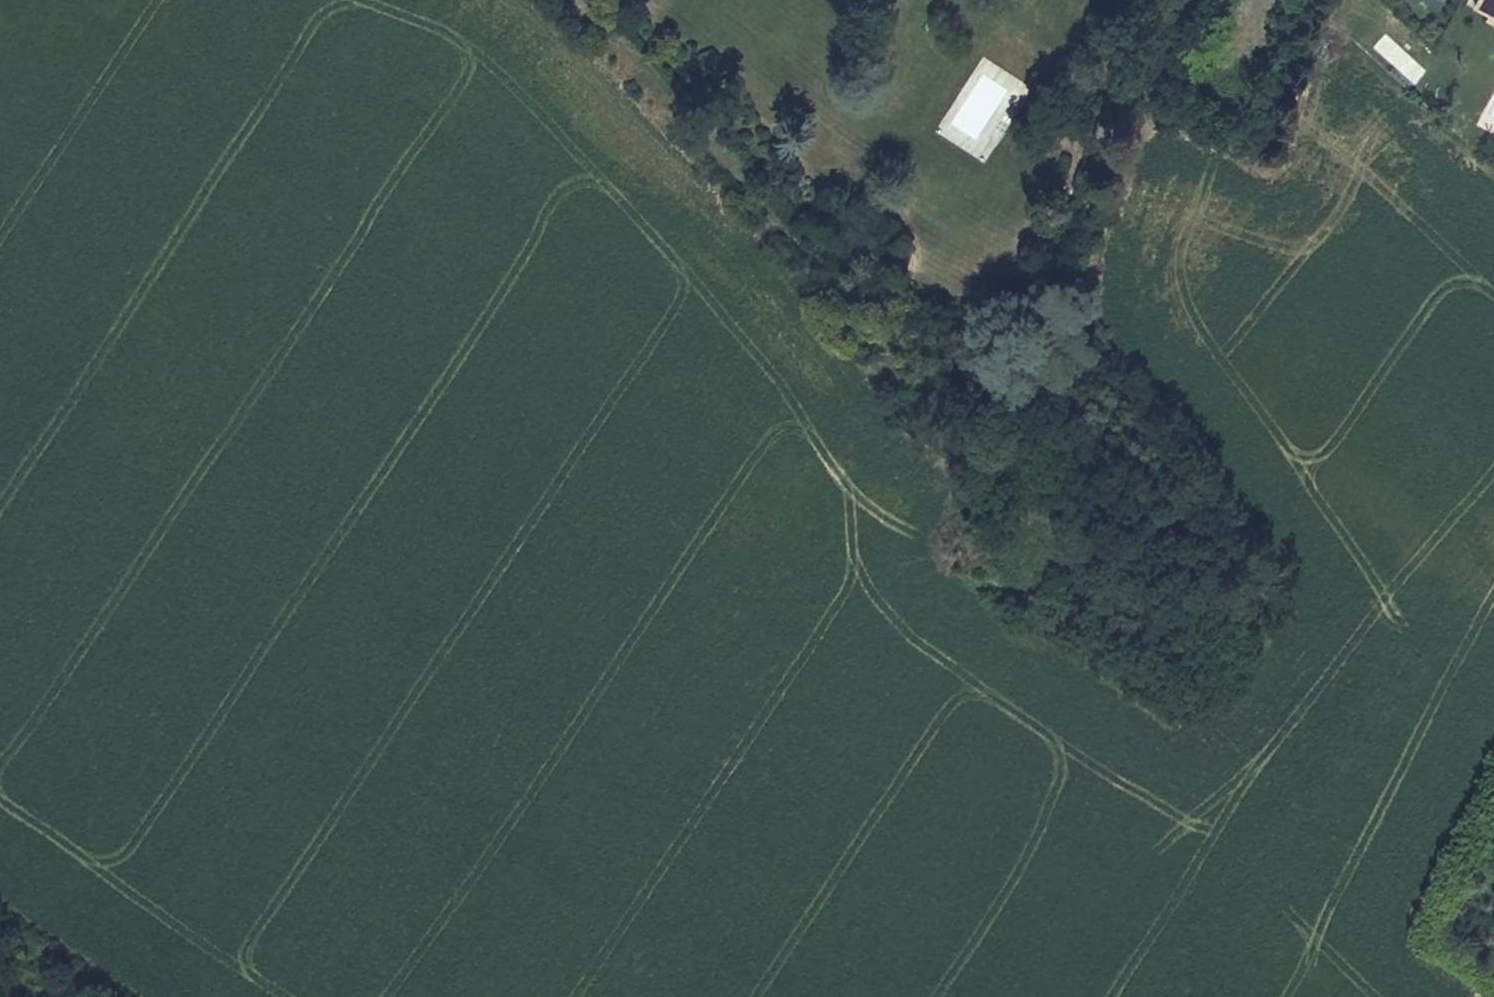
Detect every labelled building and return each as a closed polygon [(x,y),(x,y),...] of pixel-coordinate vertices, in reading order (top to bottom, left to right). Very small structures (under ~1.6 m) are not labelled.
[(1475,4),(1491,13),(1492,14),(1493,10),(1493,0),(1477,0),(1475,4)]
